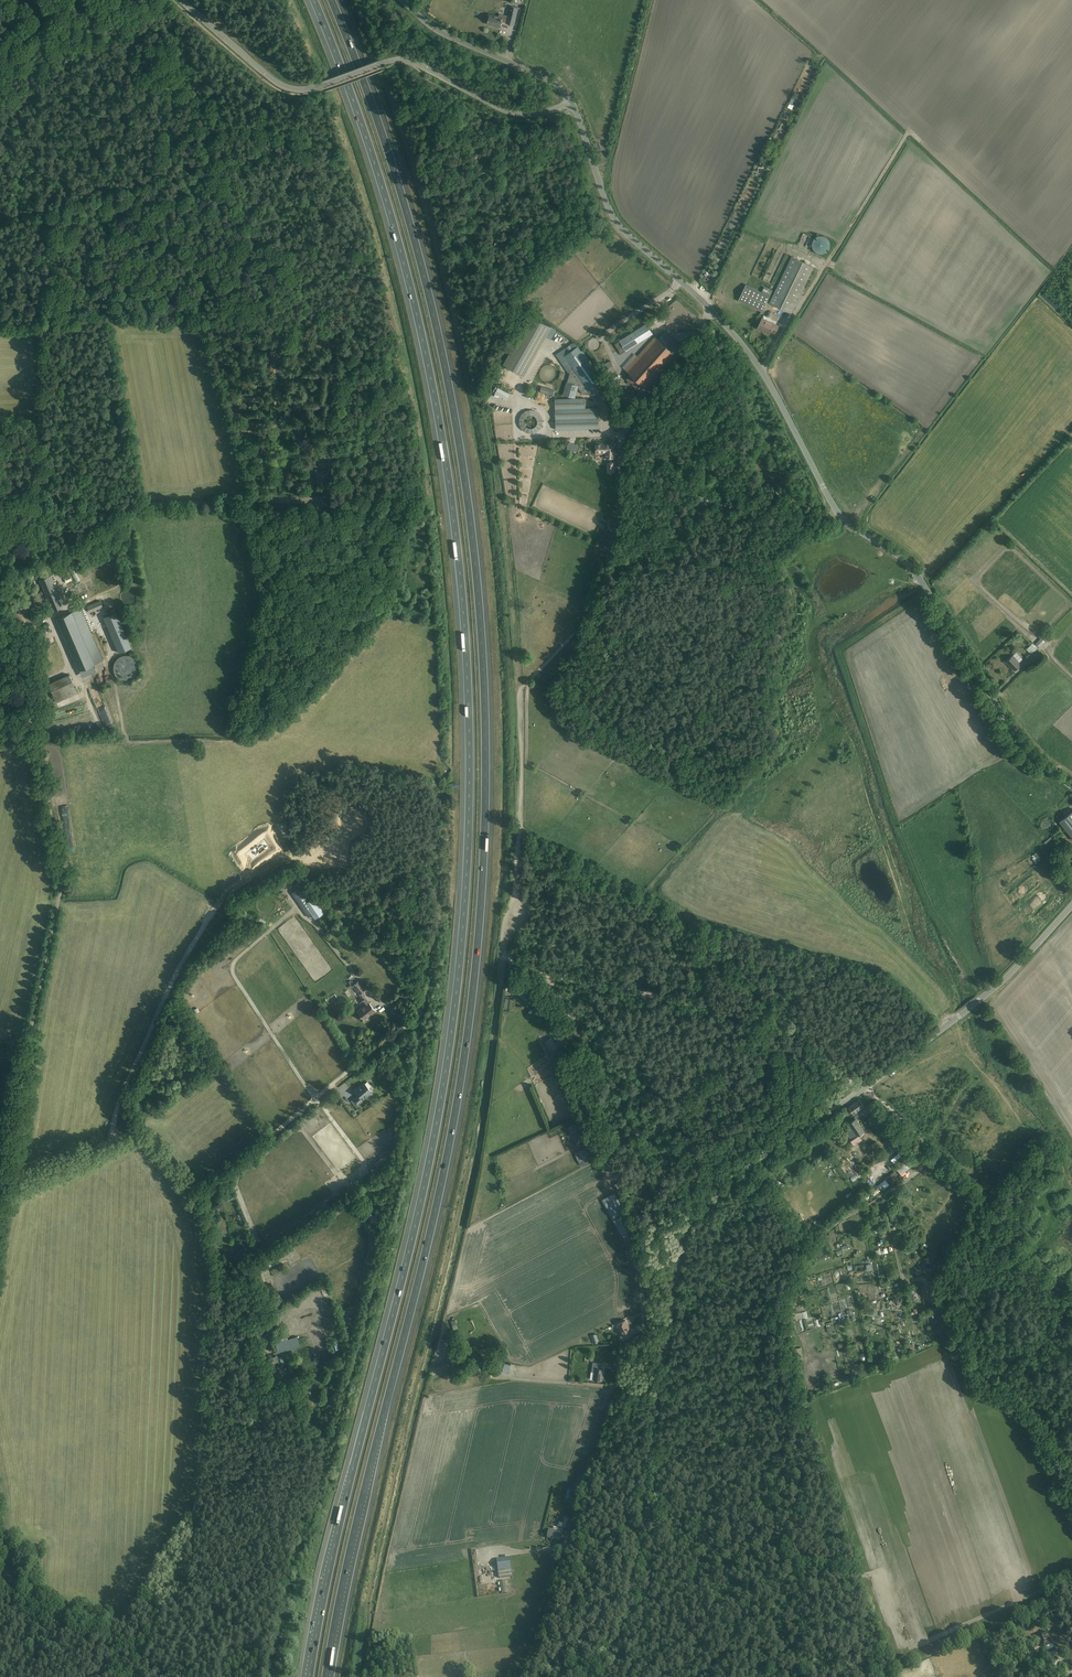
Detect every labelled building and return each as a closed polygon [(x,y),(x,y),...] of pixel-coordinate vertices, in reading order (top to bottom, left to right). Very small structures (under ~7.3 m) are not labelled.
[(499,16),(490,14),(488,20),(488,21),(488,24),(493,25),(493,24),(495,25),(495,26),(500,27),(501,22),(506,23),(514,25),(518,8),(510,6),(508,16),(499,14),(499,16)] [(831,245),(831,243),(831,242),(830,240),(830,239),(829,237),(828,236),(826,235),(825,235),(823,234),(821,235),(820,235),(818,236),(817,236),(816,238),(815,239),(814,241),(814,243),(814,244),(814,246),(815,248),(816,249),(817,250),(819,251),(820,251),(822,252),(824,252),(826,251),(827,250),(828,249),(829,248),(830,246),(831,245)] [(770,303),(792,314),(814,268),(792,257),(770,303)] [(762,312),(772,290),(761,285),(758,290),(746,284),(738,300),(762,312)] [(531,316),(503,364),(524,376),(546,337),(551,327),(531,316)] [(770,323),(762,319),(759,324),(758,325),(759,325),(757,328),(769,334),(771,331),(775,333),(779,326),(770,322),(770,323)] [(626,351),(640,342),(639,341),(643,339),(644,340),(653,334),(652,332),(653,331),(652,329),(650,330),(647,324),(619,341),(626,351)] [(551,327),(546,337),(551,339),(556,330),(551,327)] [(665,331),(658,339),(640,359),(637,356),(631,363),(625,369),(630,374),(627,379),(638,389),(642,385),(644,387),(649,391),(686,351),(665,331)] [(608,394),(603,379),(579,345),(575,342),(557,354),(570,373),(564,395),(574,398),(578,386),(583,394),(608,394)] [(584,348),(587,352),(595,346),(592,342),(584,348)] [(540,392),(552,396),(554,390),(542,386),(540,392)] [(586,408),(585,398),(555,399),(556,429),(599,428),(598,408),(586,408)] [(575,444),(569,442),(567,448),(577,452),(579,445),(575,444)] [(596,443),(596,452),(606,452),(606,457),(614,457),(614,444),(601,444),(601,443),(596,443)] [(316,466),(315,472),(315,477),(317,477),(317,481),(324,481),(324,478),(327,478),(328,466),(324,466),(324,463),(320,463),(320,466),(316,466)] [(51,575),(39,580),(53,611),(63,607),(61,602),(63,602),(62,598),(64,597),(61,592),(59,593),(51,575)] [(100,600),(87,606),(90,613),(103,607),(100,600)] [(82,608),(61,617),(56,619),(78,670),(104,660),(82,608)] [(116,612),(104,617),(108,628),(121,622),(116,612)] [(1036,643),(1040,647),(1046,640),(1043,636),(1036,643)] [(134,679),(136,677),(137,675),(139,673),(139,671),(140,668),(139,666),(139,664),(138,661),(136,659),(134,658),(132,656),(130,656),(128,655),(125,655),(123,656),(120,657),(118,658),(117,660),(115,662),(114,664),(113,666),(113,669),(114,671),(114,674),(116,676),(117,678),(120,680),(122,681),(124,681),(127,681),(129,681),(132,680),(134,679)] [(1013,656),(1010,658),(1006,662),(1010,666),(1010,665),(1012,667),(1014,670),(1021,664),(1013,656)] [(48,684),(57,703),(77,694),(69,675),(48,684)] [(113,713),(107,715),(110,724),(116,722),(113,713)] [(1060,822),(1071,837),(1071,813),(1060,822)] [(1052,824),(1052,823),(1052,821),(1052,820),(1051,819),(1051,818),(1049,817),(1047,816),(1046,816),(1045,816),(1043,817),(1042,818),(1040,820),(1040,821),(1040,823),(1040,824),(1040,825),(1041,827),(1043,828),(1046,829),(1047,829),(1048,829),(1050,827),(1051,826),(1052,825),(1052,824)] [(1033,864),(1040,860),(1038,856),(1030,860),(1033,864)] [(312,915),(315,919),(324,912),(314,898),(312,899),(302,886),(292,893),(308,917),(312,915)] [(366,998),(361,993),(365,990),(364,990),(358,982),(358,981),(353,986),(359,994),(359,995),(363,1000),(361,1002),(365,1006),(357,1011),(362,1018),(365,1023),(366,1022),(363,1019),(371,1013),(372,1014),(373,1014),(372,1013),(376,1011),(370,1003),(369,1003),(365,998),(366,998)] [(522,991),(519,994),(526,1001),(528,1004),(534,998),(535,1000),(538,997),(524,983),(519,988),(522,991)] [(567,1033),(554,1042),(548,1047),(554,1055),(560,1051),(563,1054),(575,1046),(573,1042),(580,1037),(576,1031),(574,1031),(568,1035),(567,1033)] [(351,1101),(354,1104),(356,1106),(362,1100),(362,1099),(371,1091),(364,1083),(355,1091),(358,1095),(351,1101)] [(396,1096),(384,1103),(387,1107),(399,1100),(396,1096)] [(579,1099),(586,1113),(591,1111),(584,1096),(579,1099)] [(859,1099),(848,1107),(856,1118),(848,1123),(852,1128),(846,1132),(852,1140),(865,1131),(857,1121),(858,1120),(858,1119),(859,1119),(859,1118),(859,1117),(859,1116),(859,1115),(858,1115),(859,1114),(857,1111),(864,1106),(862,1103),(863,1103),(862,1102),(859,1099)] [(877,1110),(867,1118),(871,1124),(882,1116),(877,1110)] [(885,1138),(890,1144),(893,1141),(888,1135),(885,1138)] [(918,1152),(913,1156),(897,1170),(901,1175),(922,1157),(918,1152)] [(587,1157),(577,1161),(580,1169),(590,1165),(587,1157)] [(880,1191),(887,1185),(885,1182),(878,1188),(880,1191)] [(602,1199),(622,1234),(634,1228),(626,1212),(615,1192),(602,1199)] [(265,1296),(269,1306),(275,1303),(271,1293),(265,1296)] [(620,1336),(622,1340),(630,1335),(628,1332),(631,1330),(625,1320),(617,1325),(623,1335),(620,1336)] [(603,1374),(604,1369),(602,1368),(602,1363),(604,1364),(604,1363),(593,1362),(592,1372),(594,1372),(593,1379),(602,1381),(603,1375),(602,1375),(603,1374)] [(501,1375),(508,1377),(510,1367),(503,1366),(501,1375)] [(549,1529),(549,1532),(547,1538),(561,1541),(561,1538),(562,1538),(562,1537),(563,1533),(558,1532),(559,1529),(554,1528),(554,1530),(549,1529)] [(510,1557),(497,1559),(498,1570),(511,1568),(510,1557)] [(1041,1637),(1043,1642),(1045,1647),(1052,1644),(1048,1634),(1041,1637)]
